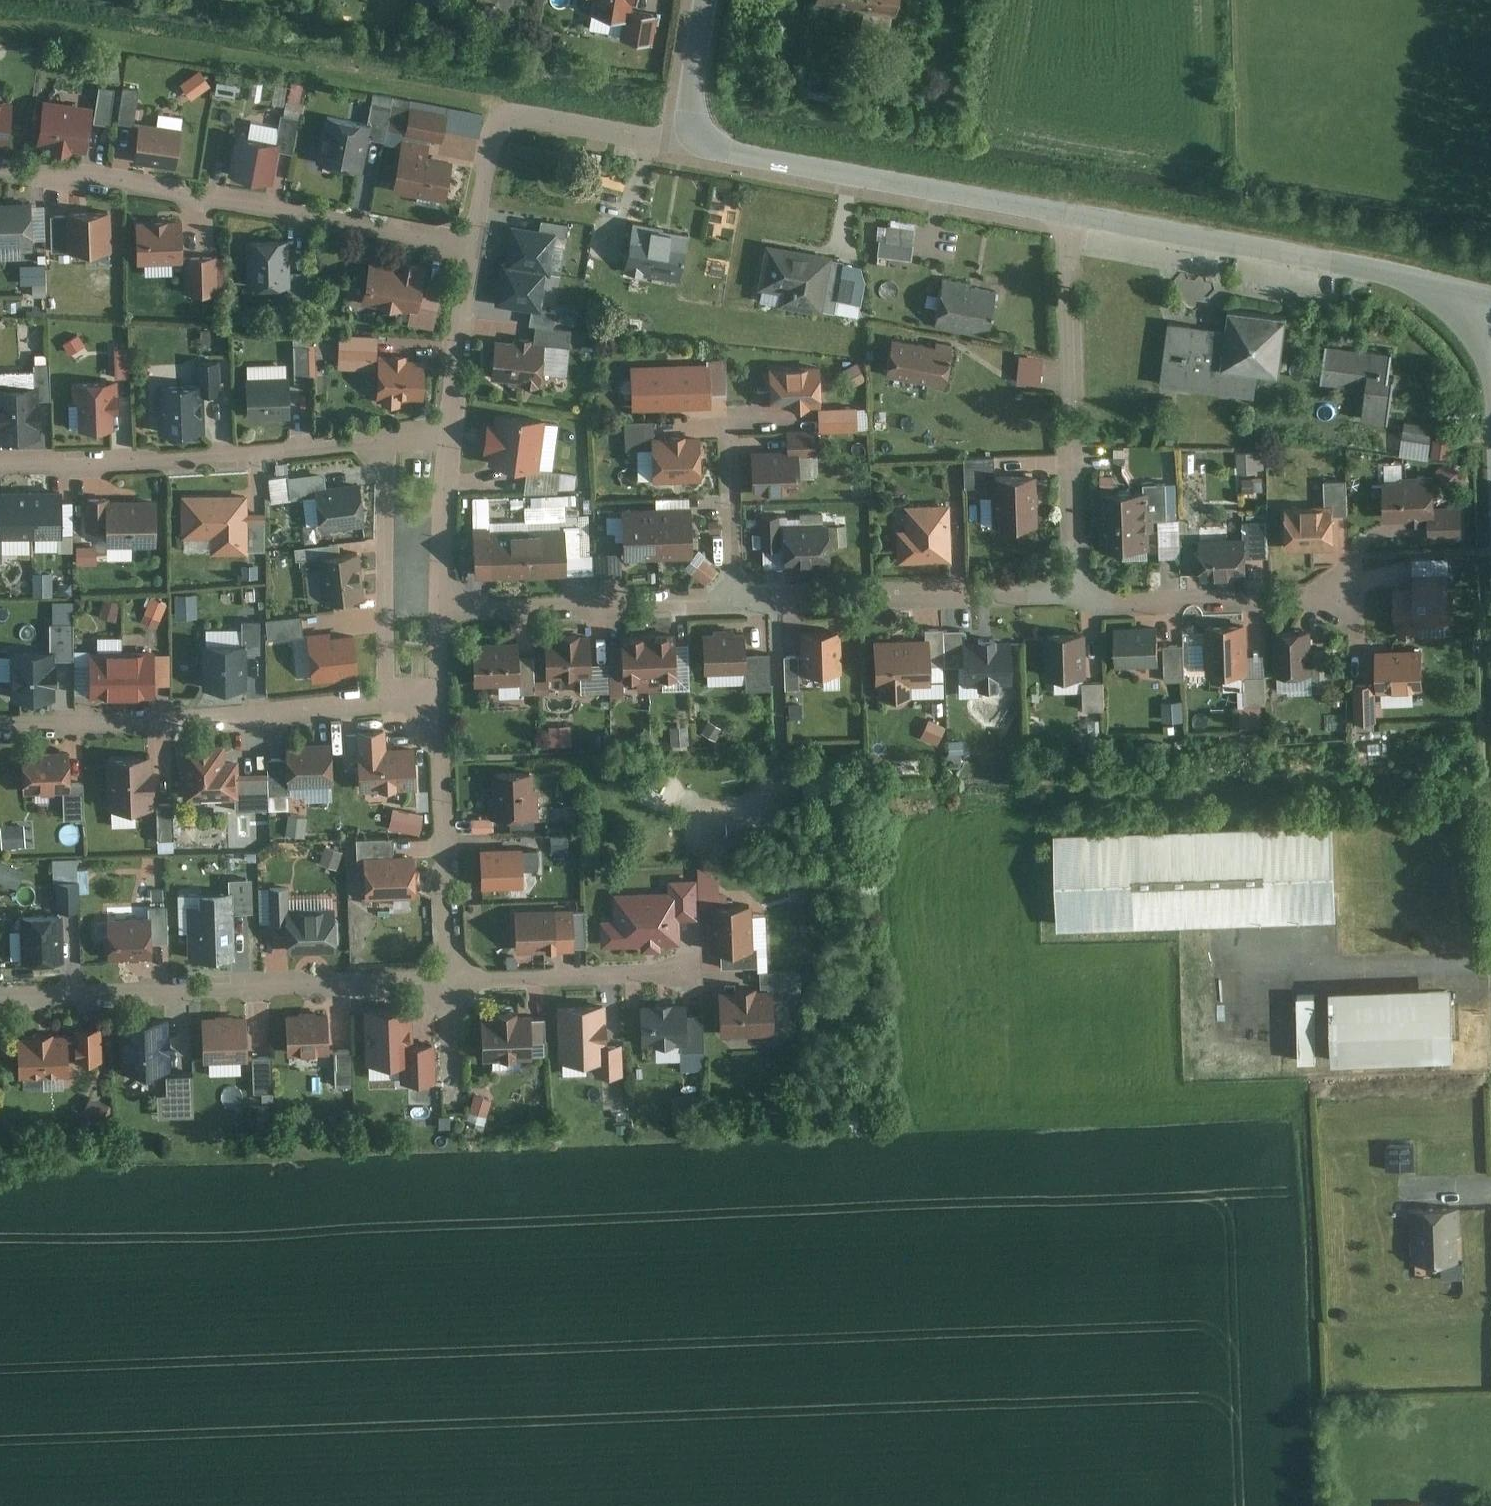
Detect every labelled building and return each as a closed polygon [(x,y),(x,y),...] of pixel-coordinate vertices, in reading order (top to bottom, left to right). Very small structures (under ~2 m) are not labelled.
[(477,1),(495,4),(494,9),(515,12),(517,0),(478,0),(477,1)] [(632,0),(595,0),(593,16),(628,22),(629,13),(632,0)] [(818,3),(858,10),(859,0),(819,0),(818,3)] [(858,10),(897,17),(900,0),(859,0),(858,10)] [(658,18),(629,13),(628,22),(625,41),(653,45),(658,18)] [(103,60),(105,77),(117,76),(115,59),(103,60)] [(180,80),(193,97),(213,82),(201,66),(180,80)] [(112,121),(118,86),(101,83),(94,118),(112,121)] [(124,83),(120,117),(135,119),(140,85),(124,83)] [(7,139),(10,96),(0,95),(0,139),(7,139)] [(44,98),(38,143),(84,149),(89,104),(44,98)] [(451,116),(414,109),(408,137),(445,144),(451,116)] [(374,128),(330,118),(320,162),(364,172),(374,128)] [(183,133),(141,126),(135,161),(177,168),(183,133)] [(283,144),(250,137),(241,178),(274,185),(283,144)] [(433,146),(408,141),(398,192),(449,202),(457,163),(430,157),(433,146)] [(32,241),(31,201),(0,202),(0,242),(32,241)] [(111,252),(109,210),(50,212),(52,254),(111,252)] [(887,219),(885,242),(910,244),(912,222),(887,219)] [(139,223),(139,261),(181,260),(180,222),(139,223)] [(557,232),(511,225),(505,267),(548,273),(551,273),(557,232)] [(688,236),(635,227),(627,273),(680,282),(688,236)] [(247,242),(248,282),(286,282),(287,306),(304,306),(304,270),(286,270),(286,241),(247,242)] [(834,259),(767,246),(758,290),(782,294),(780,306),(824,314),(834,259)] [(216,256),(186,257),(187,293),(217,292),(216,256)] [(419,266),(369,260),(363,305),(413,312),(412,319),(433,322),(437,284),(417,282),(419,266)] [(868,263),(845,260),(840,295),(863,298),(868,263)] [(23,267),(24,285),(45,284),(44,266),(23,267)] [(542,312),(548,273),(505,267),(501,266),(496,305),(542,312)] [(997,291),(945,281),(936,326),(988,336),(997,291)] [(1278,371),(1285,314),(1225,306),(1223,325),(1167,318),(1159,381),(1254,393),(1257,369),(1278,371)] [(571,329),(535,325),(533,343),(569,347),(571,329)] [(374,366),(375,337),(341,336),(340,365),(374,366)] [(1392,350),(1326,341),(1321,378),(1363,384),(1359,416),(1383,418),(1392,350)] [(545,347),(497,342),(492,383),(541,389),(545,347)] [(935,350),(894,342),(887,375),(949,388),(957,347),(936,343),(935,350)] [(310,344),(293,345),(294,381),(311,381),(310,344)] [(126,346),(110,347),(111,374),(127,373),(126,346)] [(1043,384),(1044,353),(1019,353),(1019,384),(1043,384)] [(162,383),(163,428),(201,428),(201,389),(217,388),(217,358),(196,358),(196,382),(162,383)] [(426,358),(379,358),(378,399),(425,400),(426,358)] [(38,435),(38,399),(49,399),(49,363),(32,363),(33,380),(0,380),(0,435),(38,435)] [(856,364),(842,371),(849,386),(863,379),(856,364)] [(710,366),(633,368),(634,412),(710,411),(710,366)] [(247,368),(249,415),(290,414),(289,367),(247,368)] [(821,370),(773,370),(773,407),(821,407),(821,370)] [(75,380),(77,427),(110,426),(108,379),(75,380)] [(856,407),(821,407),(821,431),(856,431),(856,407)] [(538,469),(545,422),(493,414),(486,462),(527,468),(538,469)] [(1431,424),(1405,420),(1403,436),(1429,439),(1431,424)] [(649,421),(625,422),(625,450),(650,450),(649,421)] [(814,430),(787,430),(788,455),(800,455),(814,454),(814,430)] [(1443,434),(1438,450),(1449,453),(1453,437),(1443,434)] [(701,440),(655,440),(655,483),(701,483),(701,440)] [(1258,450),(1238,451),(1239,472),(1259,471),(1258,450)] [(788,455),(755,456),(756,497),(801,496),(800,455),(788,455)] [(994,457),(963,458),(964,486),(995,485),(995,481),(994,457)] [(1452,462),(1440,472),(1454,489),(1467,478),(1452,462)] [(538,469),(527,468),(522,494),(557,492),(559,473),(538,469)] [(1434,474),(1384,475),(1385,517),(1435,515),(1434,474)] [(316,493),(320,523),(362,519),(358,486),(322,490),(320,475),(285,479),(287,496),(316,493)] [(1039,529),(1038,480),(995,481),(995,485),(995,530),(1039,529)] [(1102,492),(1103,519),(1156,518),(1159,518),(1167,517),(1166,481),(1144,482),(1144,491),(1102,492)] [(2,524),(2,534),(31,534),(31,492),(1,493),(2,524)] [(31,492),(31,534),(33,534),(61,534),(61,533),(61,492),(31,492)] [(564,507),(564,524),(577,523),(578,495),(539,498),(540,508),(564,507)] [(245,496),(183,497),(184,534),(210,534),(210,549),(262,548),(261,515),(245,515),(245,496)] [(103,547),(154,546),(153,498),(91,500),(92,528),(103,528),(103,547)] [(1332,501),(1284,502),(1285,547),(1333,546),(1332,501)] [(949,561),(947,508),(906,509),(907,535),(900,535),(900,563),(949,561)] [(690,511),(657,512),(658,562),(691,562),(690,511)] [(658,562),(657,512),(624,512),(625,563),(658,562)] [(1103,519),(1104,547),(1148,545),(1147,529),(1157,528),(1156,518),(1103,519)] [(1243,522),(1243,535),(1244,556),(1268,556),(1267,521),(1243,522)] [(829,527),(786,528),(787,569),(830,568),(829,527)] [(525,580),(525,533),(493,533),(493,581),(525,580)] [(557,533),(525,533),(525,580),(558,580),(557,533)] [(1243,535),(1198,536),(1198,576),(1244,576),(1244,556),(1243,535)] [(363,593),(355,549),(317,555),(324,600),(363,593)] [(619,552),(595,552),(595,576),(619,576),(619,552)] [(703,558),(691,573),(707,585),(718,570),(703,558)] [(54,592),(53,569),(35,570),(36,592),(54,592)] [(1413,582),(1394,582),(1394,632),(1419,631),(1419,621),(1447,621),(1447,572),(1413,572),(1413,582)] [(178,615),(200,615),(199,591),(178,591),(178,615)] [(152,594),(147,612),(165,617),(169,599),(152,594)] [(101,598),(98,614),(115,618),(119,602),(101,598)] [(302,634),(300,616),(272,619),(274,637),(302,634)] [(202,638),(203,685),(245,684),(244,653),(261,652),(260,621),(242,622),(242,637),(202,638)] [(1244,671),(1242,621),(1204,622),(1205,672),(1244,671)] [(49,624),(49,648),(8,648),(9,699),(52,698),(52,656),(68,656),(68,624),(49,624)] [(1155,625),(1113,625),(1113,662),(1155,662),(1155,625)] [(1309,649),(1309,627),(1273,628),(1274,673),(1310,672),(1309,649)] [(357,674),(351,630),(308,636),(314,680),(357,674)] [(1081,675),(1079,630),(1044,631),(1045,676),(1081,675)] [(649,673),(648,631),(622,632),(623,674),(649,673)] [(676,631),(648,631),(649,673),(676,673),(676,631)] [(745,632),(703,633),(704,672),(745,671),(745,654),(745,632)] [(838,670),(838,633),(804,633),(804,670),(838,670)] [(589,634),(545,634),(546,675),(589,674),(589,634)] [(926,639),(871,640),(872,683),(878,682),(878,694),(907,692),(906,682),(926,682),(926,639)] [(1007,639),(960,640),(962,685),(1008,684),(1007,639)] [(516,641),(472,642),(473,684),(517,683),(517,657),(516,641)] [(1181,644),(1163,644),(1164,681),(1182,680),(1181,644)] [(1422,646),(1376,647),(1377,688),(1422,687),(1422,646)] [(1330,649),(1309,649),(1310,672),(1310,691),(1331,690),(1330,649)] [(122,653),(122,695),(127,695),(126,693),(153,693),(153,683),(153,654),(153,652),(122,653)] [(91,692),(91,694),(118,693),(118,695),(122,695),(122,653),(98,653),(91,653),(91,692)] [(745,654),(745,671),(746,691),(769,690),(769,653),(745,654)] [(517,657),(517,683),(517,693),(533,692),(532,656),(517,657)] [(78,666),(78,682),(89,682),(89,666),(78,666)] [(1238,677),(1240,727),(1265,726),(1263,676),(1238,677)] [(1104,681),(1080,682),(1081,708),(1104,708),(1104,681)] [(1374,683),(1353,684),(1355,721),(1376,720),(1374,683)] [(1181,701),(1163,701),(1163,721),(1181,721),(1181,701)] [(709,721),(702,732),(715,740),(721,729),(709,721)] [(928,721),(920,739),(936,746),(945,729),(928,721)] [(572,744),(572,723),(550,724),(550,745),(572,744)] [(687,728),(669,728),(670,742),(688,741),(687,728)] [(358,731),(361,789),(415,786),(413,746),(387,747),(386,730),(358,731)] [(284,746),(285,785),(331,784),(329,744),(284,746)] [(952,767),(966,766),(965,745),(951,746),(952,767)] [(183,747),(184,800),(234,798),(235,810),(267,809),(266,775),(237,776),(236,762),(223,763),(223,746),(183,747)] [(67,753),(23,754),(24,792),(64,791),(64,819),(81,819),(81,784),(67,784),(67,753)] [(107,756),(108,808),(152,807),(151,756),(107,756)] [(535,774),(492,776),(494,818),(537,815),(535,774)] [(172,805),(157,806),(158,842),(172,841),(172,805)] [(423,818),(393,810),(388,827),(418,836),(423,818)] [(308,816),(290,813),(287,836),(305,838),(308,816)] [(490,818),(471,818),(471,832),(491,831),(490,818)] [(2,822),(4,847),(35,845),(33,821),(2,822)] [(1055,832),(1059,928),(1337,918),(1333,822),(1055,832)] [(548,834),(518,834),(518,847),(548,847),(548,834)] [(363,858),(364,900),(417,899),(416,856),(392,857),(392,841),(355,841),(356,858),(363,858)] [(325,844),(320,860),(337,865),(342,849),(325,844)] [(540,848),(526,848),(525,865),(539,866),(540,848)] [(479,850),(480,886),(521,886),(521,850),(479,850)] [(0,868),(0,877),(16,884),(23,870),(4,861),(0,868)] [(52,872),(54,911),(78,910),(76,871),(52,872)] [(800,873),(785,874),(787,892),(801,891),(800,873)] [(188,900),(189,958),(234,957),(233,912),(244,912),(244,877),(227,878),(227,891),(202,891),(202,900),(188,900)] [(697,915),(696,878),(669,879),(669,891),(615,893),(616,918),(601,919),(602,949),(682,946),(681,915),(697,915)] [(552,912),(515,913),(516,950),(558,950),(557,927),(579,927),(579,904),(551,905),(552,912)] [(751,906),(714,908),(717,951),(720,950),(721,969),(755,967),(751,906)] [(107,924),(109,962),(153,960),(152,945),(170,944),(168,907),(148,908),(149,922),(107,924)] [(335,909),(285,910),(286,953),(337,951),(335,909)] [(20,917),(21,963),(64,962),(63,916),(20,917)] [(760,992),(719,994),(720,1033),(771,1032),(770,992),(798,991),(797,972),(759,973),(760,992)] [(1231,982),(1219,982),(1221,1030),(1233,1030),(1231,982)] [(1454,1056),(1451,984),(1330,989),(1333,1062),(1454,1056)] [(1316,995),(1295,996),(1297,1060),(1318,1059),(1316,995)] [(606,1004),(557,1005),(559,1062),(599,1061),(599,1074),(622,1073),(621,1043),(607,1044),(606,1004)] [(685,1005),(641,1005),(641,1047),(681,1047),(681,1067),(702,1067),(702,1016),(685,1016),(685,1005)] [(411,1009),(364,1010),(365,1062),(410,1061),(411,1081),(435,1080),(434,1044),(412,1045),(411,1009)] [(327,1012),(286,1014),(287,1055),(328,1054),(327,1012)] [(530,1014),(483,1016),(484,1061),(531,1060),(531,1043),(543,1043),(542,1018),(530,1018),(530,1014)] [(246,1018),(203,1018),(203,1062),(247,1061),(246,1018)] [(167,1021),(124,1022),(124,1071),(168,1070),(167,1021)] [(101,1028),(75,1029),(76,1063),(102,1062),(101,1028)] [(68,1035),(19,1037),(20,1078),(70,1076),(68,1035)] [(349,1050),(333,1050),(334,1088),(350,1088),(349,1050)] [(271,1057),(252,1057),(253,1108),(272,1107),(271,1057)] [(193,1075),(165,1076),(166,1096),(158,1096),(158,1117),(194,1117),(193,1075)] [(490,1099),(476,1093),(469,1111),(483,1116),(490,1099)] [(112,1108),(90,1097),(82,1114),(103,1124),(112,1108)] [(345,1104),(330,1099),(326,1111),(341,1116),(345,1104)] [(1415,1143),(1388,1144),(1389,1170),(1417,1168),(1415,1143)] [(1455,1208),(1410,1210),(1411,1264),(1457,1262),(1455,1208)]
